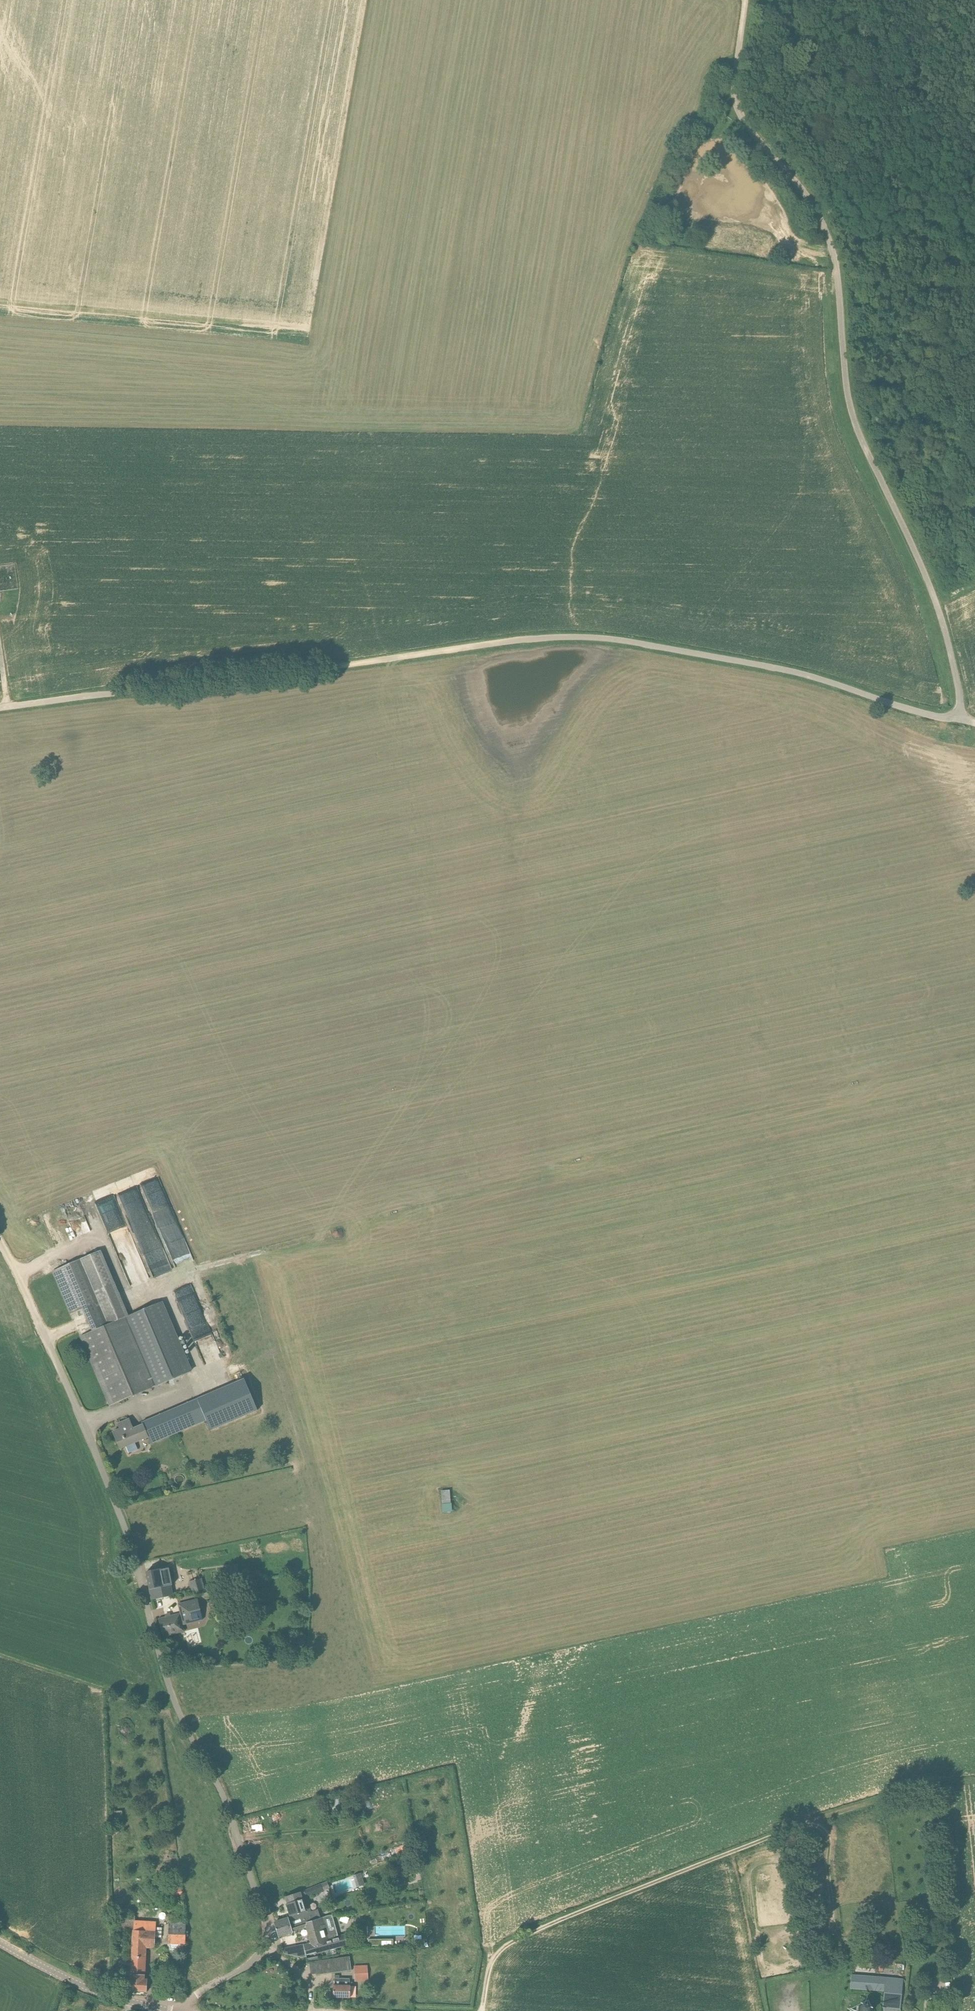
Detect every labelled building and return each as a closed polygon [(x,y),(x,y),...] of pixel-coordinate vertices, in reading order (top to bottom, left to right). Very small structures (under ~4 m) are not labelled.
[(71,1314),(83,1309),(92,1331),(80,1336),(110,1406),(191,1372),(161,1302),(128,1316),(100,1251),(53,1271),(71,1314)] [(196,1341),(213,1334),(196,1293),(186,1297),(189,1304),(182,1307),(196,1341)] [(135,1443),(147,1437),(142,1425),(133,1429),(129,1419),(129,1420),(118,1424),(120,1429),(113,1432),(120,1449),(125,1447),(128,1454),(138,1450),(135,1443)] [(142,1425),(147,1437),(150,1444),(160,1440),(151,1419),(141,1423),(142,1425)] [(443,1488),(443,1510),(452,1510),(452,1488),(443,1488)] [(240,1582),(237,1565),(228,1567),(230,1583),(240,1582)] [(169,1567),(146,1572),(152,1600),(173,1595),(169,1577),(162,1579),(162,1577),(171,1575),(169,1567)] [(187,1573),(192,1592),(203,1590),(198,1570),(187,1573)] [(191,1601),(178,1604),(180,1614),(158,1619),(163,1637),(184,1631),(183,1626),(203,1620),(198,1599),(191,1601)] [(363,1872),(355,1872),(356,1885),(364,1884),(363,1872)] [(335,1896),(358,1888),(354,1876),(331,1884),(335,1896)] [(287,1904),(286,1904),(291,1918),(288,1918),(292,1929),(311,1922),(320,1918),(318,1909),(308,1912),(306,1907),(307,1907),(307,1906),(306,1906),(303,1899),(307,1898),(323,1891),(323,1890),(329,1888),(327,1882),(304,1891),(300,1893),(300,1892),(298,1892),(293,1894),(292,1894),(287,1896),(285,1897),(287,1903),(287,1904)] [(162,1896),(182,1893),(181,1886),(161,1889),(162,1896)] [(320,1918),(311,1922),(292,1929),(288,1918),(285,1920),(284,1919),(284,1920),(274,1923),(278,1936),(306,1927),(311,1943),(304,1945),(304,1944),(283,1948),(284,1954),(300,1958),(306,1956),(306,1955),(316,1952),(317,1953),(341,1947),(347,1945),(344,1934),(338,1936),(333,1915),(323,1918),(320,1918)] [(134,1927),(135,1921),(135,1917),(113,1916),(113,1926),(134,1927)] [(184,1948),(184,1944),(185,1944),(186,1927),(186,1920),(169,1920),(169,1926),(168,1943),(176,1944),(176,1948),(184,1948)] [(146,1931),(134,1931),(130,1991),(147,1992),(148,1980),(144,1980),(146,1948),(148,1948),(148,1946),(155,1946),(155,1937),(162,1938),(162,1935),(162,1929),(156,1928),(156,1922),(146,1922),(146,1931)] [(839,1964),(838,1955),(821,1957),(821,1965),(839,1964)] [(315,1962),(317,1975),(352,1970),(350,1957),(315,1962)] [(367,1965),(354,1966),(355,1981),(368,1981),(367,1965)] [(901,1980),(885,1978),(885,1979),(851,1979),(851,1989),(884,1990),(883,1999),(884,2006),(897,2007),(900,1994),(901,1980)] [(334,1985),(333,1997),(350,1998),(350,1986),(349,1986),(349,1980),(335,1979),(335,1985),(334,1985)] [(938,2000),(928,2002),(928,2010),(939,2009),(938,2000)] [(872,2010),(871,2009),(871,2008),(870,2007),(870,2006),(869,2005),(868,2004),(866,2003),(865,2003),(864,2003),(862,2003),(861,2003),(860,2004),(859,2005),(858,2006),(857,2007),(856,2008),(856,2009),(856,2010),(872,2010)]
